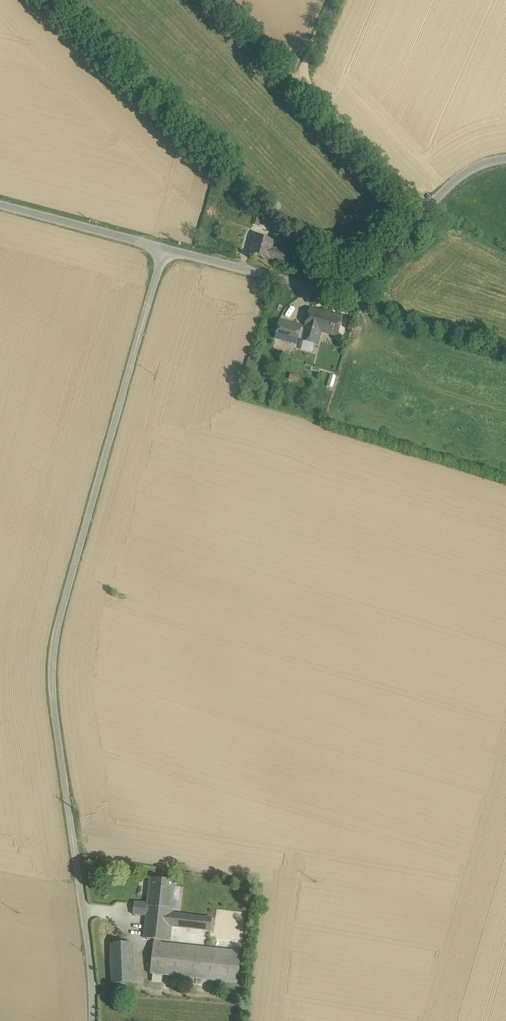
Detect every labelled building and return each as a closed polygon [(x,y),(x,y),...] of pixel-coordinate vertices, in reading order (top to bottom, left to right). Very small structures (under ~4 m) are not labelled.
[(262,215),(255,213),(252,224),(258,226),(262,215)] [(273,241),(256,236),(251,254),(269,259),(269,258),(284,263),(287,253),(272,248),(273,241)] [(342,318),(311,310),(306,328),(337,336),(342,318)] [(301,326),(280,321),(276,338),(296,344),(301,326)] [(175,881),(150,878),(147,903),(147,907),(172,909),(175,881)] [(147,903),(134,902),(133,914),(147,916),(147,907),(147,903)] [(172,909),(147,907),(147,916),(144,938),(155,939),(160,940),(170,941),(171,926),(211,931),(212,920),(171,915),(172,909)] [(232,951),(160,944),(160,940),(155,939),(151,973),(229,981),(232,951)] [(132,943),(111,944),(112,984),(134,983),(132,943)] [(241,952),(232,951),(229,981),(238,982),(241,952)]
